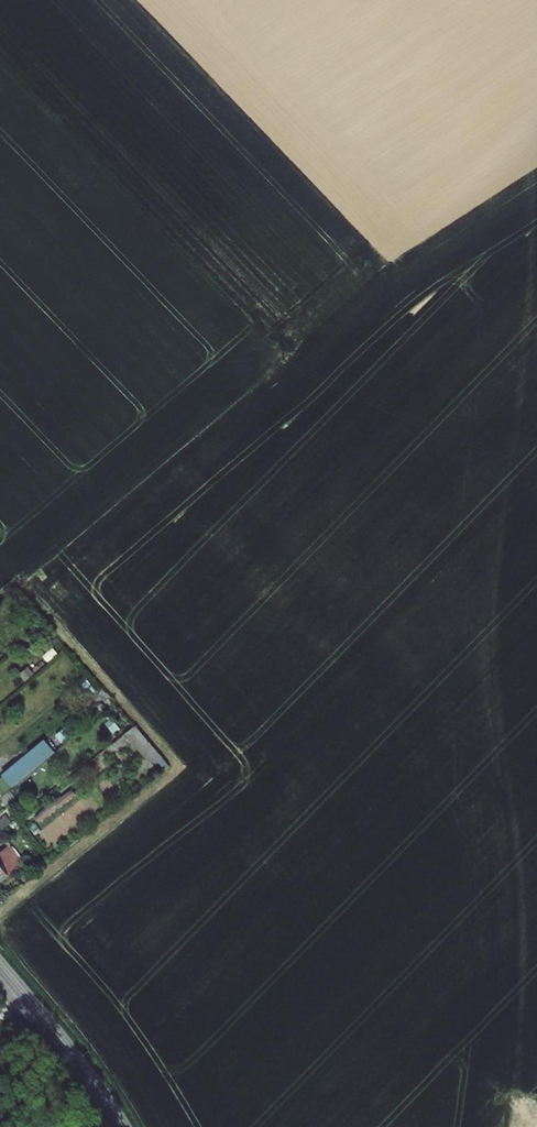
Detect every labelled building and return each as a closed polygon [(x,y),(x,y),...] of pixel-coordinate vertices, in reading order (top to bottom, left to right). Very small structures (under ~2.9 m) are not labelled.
[(136,730),(123,741),(126,745),(130,742),(152,768),(157,764),(167,777),(175,771),(136,730)] [(15,852),(6,860),(16,874),(26,865),(15,852)] [(6,860),(4,857),(0,860),(0,889),(18,876),(16,874),(6,860)]
